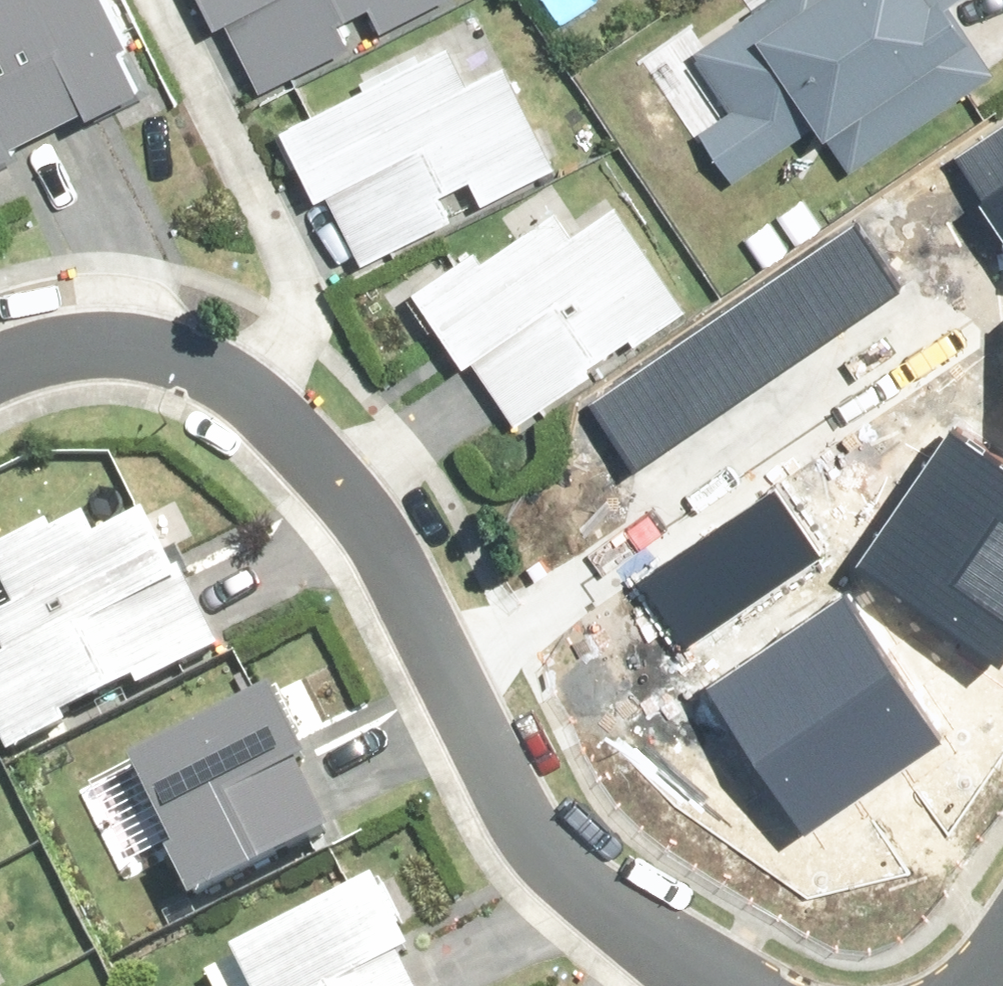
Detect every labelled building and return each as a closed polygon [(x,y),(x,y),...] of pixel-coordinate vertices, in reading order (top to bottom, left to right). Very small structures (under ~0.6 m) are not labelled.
[(118,0),(0,0),(0,4),(53,111),(91,93),(95,100),(145,75),(124,32),(132,28),(118,0)] [(204,28),(218,21),(250,88),(344,42),(333,19),(362,4),(373,28),(433,0),(190,0),(204,28)] [(689,55),(725,109),(691,131),(725,183),(759,162),(804,133),(812,145),(822,139),(845,175),(990,81),(945,12),(957,5),(954,0),(774,0),(689,55)] [(0,4),(0,146),(21,136),(17,129),(53,111),(0,4)] [(489,14),(284,117),(272,124),(307,196),(319,190),(357,263),(450,216),(436,188),(462,175),(475,203),(561,159),(489,14)] [(967,165),(990,199),(982,205),(1002,235),(1002,141),(967,165)] [(400,289),(451,369),(466,359),(508,423),(681,311),(614,206),(565,238),(547,211),(475,257),(468,246),(400,289)] [(856,225),(596,402),(639,465),(899,289),(856,225)] [(860,565),(1002,665),(1002,471),(952,435),(860,565)] [(775,494),(638,584),(680,648),(818,558),(775,494)] [(197,540),(179,502),(137,522),(132,510),(92,530),(84,512),(43,532),(39,523),(0,542),(0,600),(5,610),(0,612),(0,750),(2,753),(67,722),(62,710),(124,680),(130,692),(208,655),(160,557),(197,540)] [(845,598),(707,688),(803,832),(940,742),(845,598)] [(114,760),(156,845),(144,851),(172,905),(315,834),(281,765),(289,760),(254,690),(114,760)] [(200,985),(400,985),(387,961),(398,956),(361,883),(192,969),(200,985)]
